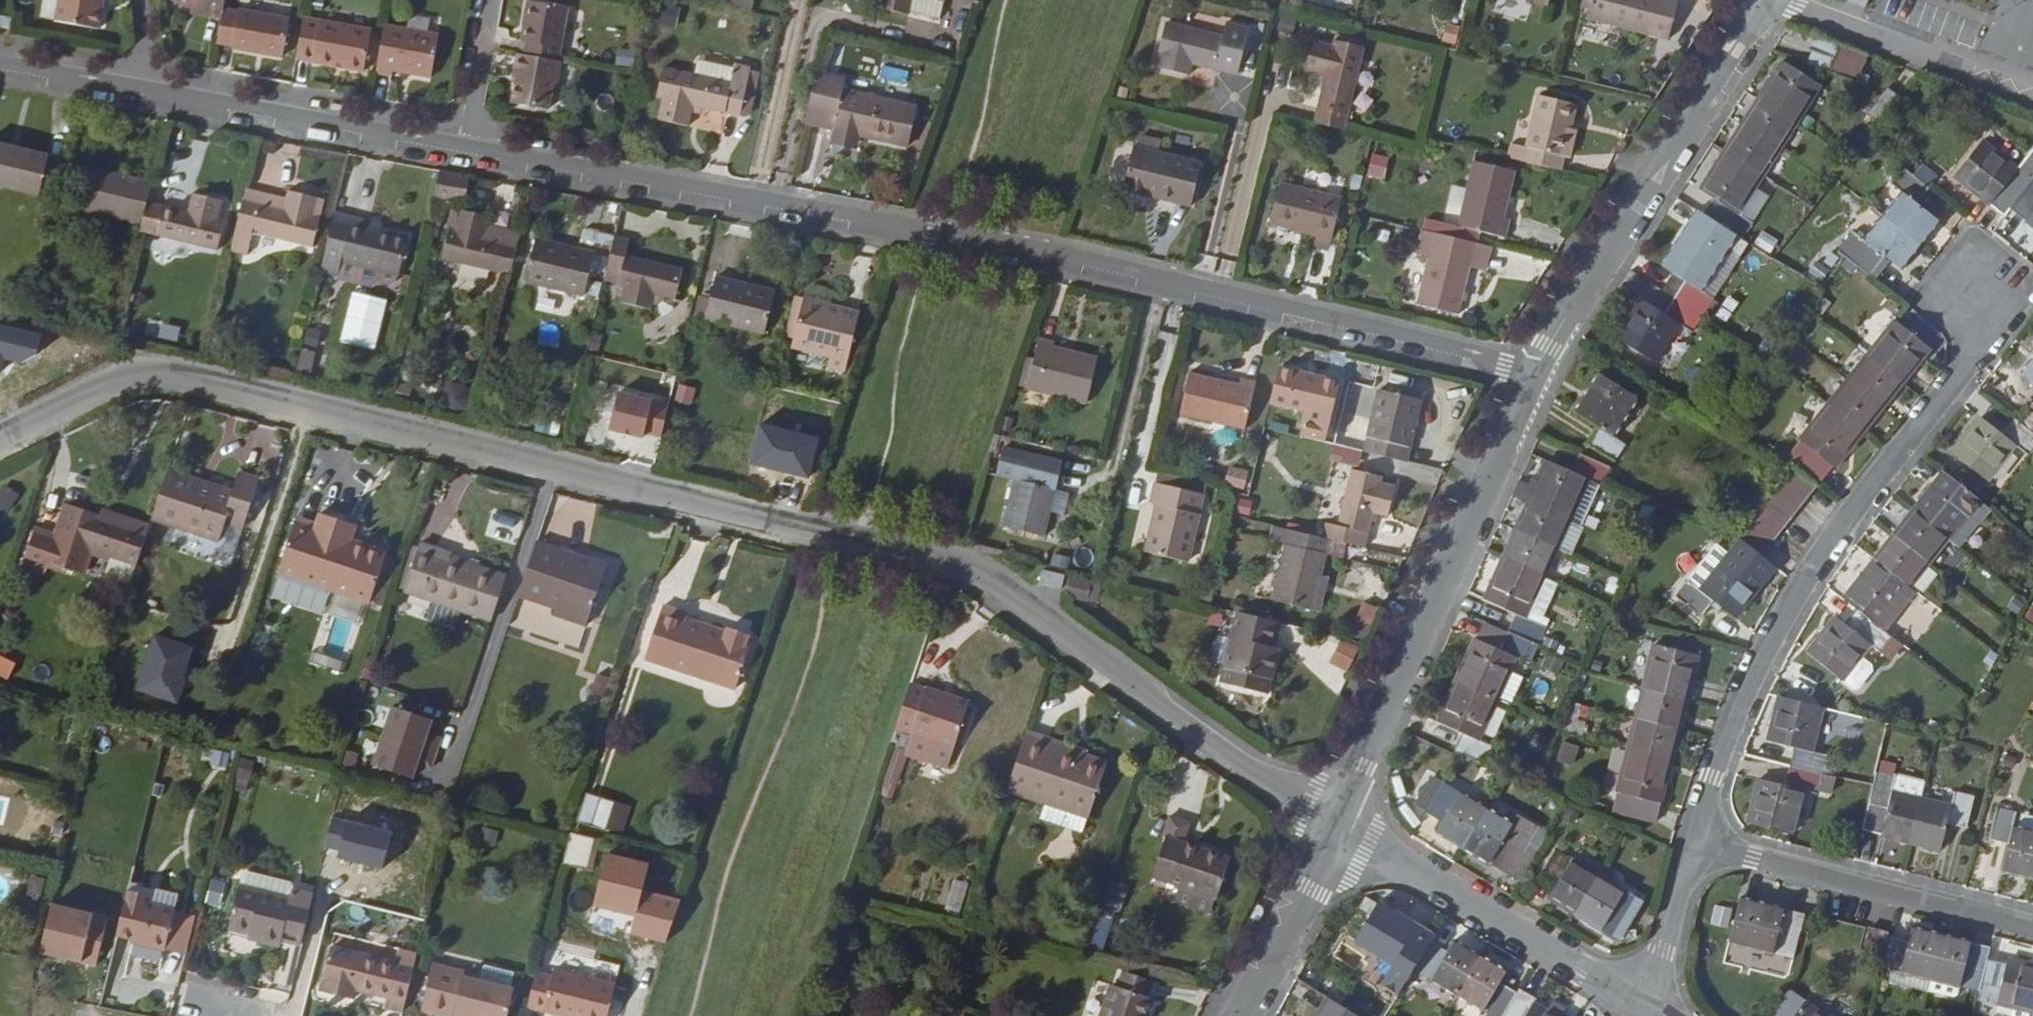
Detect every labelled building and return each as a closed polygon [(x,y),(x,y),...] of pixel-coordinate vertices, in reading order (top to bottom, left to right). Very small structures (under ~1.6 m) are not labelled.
[(94,25),(96,12),(98,0),(58,0),(51,37),(94,45),(97,25),(94,25)] [(217,26),(222,0),(172,0),(169,19),(187,22),(201,25),(200,31),(216,34),(217,26)] [(585,10),(588,0),(532,0),(531,1),(585,10)] [(721,7),(752,12),(753,0),(722,0),(721,7)] [(860,12),(889,19),(889,17),(893,0),(863,0),(860,12)] [(889,17),(920,26),(925,7),(894,0),(893,0),(889,17)] [(925,7),(927,1),(957,9),(959,0),(894,0),(925,7)] [(1576,21),(1660,42),(1671,0),(1581,0),(1576,21)] [(677,26),(681,8),(664,4),(659,22),(677,26)] [(521,54),(518,69),(551,74),(561,21),(523,15),(516,53),(521,54)] [(200,31),(201,25),(187,22),(186,28),(200,31)] [(235,29),(217,26),(216,34),(212,58),(229,61),(229,63),(276,72),(284,36),(236,26),(235,29)] [(1189,69),(1224,76),(1234,31),(1213,26),(1210,40),(1159,29),(1152,60),(1157,62),(1155,74),(1187,81),(1189,69)] [(364,45),(299,33),(292,74),(357,86),(364,45)] [(6,46),(8,37),(0,35),(0,45),(6,46)] [(1799,50),(1801,51),(1821,58),(1850,69),(1855,57),(1804,38),(1799,50)] [(433,48),(379,40),(371,87),(386,90),(387,84),(426,91),(433,48)] [(1311,82),(1300,127),(1331,134),(1349,52),(1318,45),(1317,52),(1298,48),(1291,77),(1311,82)] [(1816,72),(1821,58),(1801,51),(1797,65),(1816,72)] [(1821,58),(1816,72),(1846,83),(1850,69),(1821,58)] [(1770,64),(1746,101),(1783,125),(1806,87),(1770,64)] [(551,74),(518,69),(512,68),(509,84),(513,85),(511,96),(508,116),(543,122),(548,97),(551,97),(554,75),(551,74)] [(687,117),(733,126),(740,97),(744,78),(728,75),(724,94),(657,79),(650,108),(656,110),(652,130),(682,136),(687,117)] [(836,101),(838,91),(810,85),(800,126),(829,133),(827,143),(824,153),(849,159),(852,149),(892,159),(901,117),(836,101)] [(1554,168),(1557,154),(1564,124),(1569,103),(1532,94),(1520,144),(1504,140),(1500,155),(1554,168)] [(1746,101),(1729,127),(1766,151),(1783,125),(1746,101)] [(908,118),(901,117),(892,159),(898,160),(908,118)] [(1570,126),(1564,124),(1557,154),(1562,155),(1570,126)] [(829,133),(800,126),(798,136),(827,143),(829,133)] [(1729,127),(1713,153),(1750,176),(1766,151),(1729,127)] [(1992,218),(1999,210),(2032,166),(2032,161),(2020,151),(2004,170),(1960,136),(1932,170),(1992,218)] [(1383,178),(1386,155),(1370,152),(1367,175),(1383,178)] [(1113,192),(1150,199),(1149,205),(1176,211),(1186,167),(1122,153),(1113,192)] [(1726,215),(1741,190),(1750,176),(1713,153),(1689,191),(1701,199),(1691,216),(1728,240),(1738,224),(1737,223),(1726,215)] [(43,218),(44,214),(54,174),(40,171),(39,174),(10,168),(10,164),(0,162),(0,204),(30,211),(29,214),(43,218)] [(1503,173),(1461,163),(1446,229),(1494,240),(1497,224),(1491,223),(1503,173)] [(1999,210),(2032,237),(2032,166),(1999,210)] [(1925,180),(1911,168),(1902,179),(1917,190),(1925,180)] [(1891,196),(1873,218),(1907,246),(1925,222),(1905,206),(1917,190),(1902,179),(1891,170),(1879,185),(1891,196)] [(70,220),(135,235),(139,220),(145,194),(80,178),(70,220)] [(427,210),(456,217),(463,191),(433,186),(427,210)] [(1304,240),(1302,248),(1318,251),(1330,202),(1267,188),(1258,231),(1304,240)] [(1737,223),(1753,198),(1741,190),(1726,215),(1737,223)] [(276,224),(252,218),(254,208),(238,205),(223,265),(239,270),(245,246),(299,259),(310,213),(280,206),(279,214),(276,224)] [(155,224),(139,220),(135,235),(132,245),(210,263),(217,234),(211,233),(215,214),(184,206),(179,225),(156,220),(155,224)] [(252,218),(276,224),(279,214),(254,208),(252,218)] [(427,210),(421,238),(442,243),(448,244),(453,224),(454,225),(456,217),(427,210)] [(1725,263),(1736,245),(1728,240),(1691,216),(1687,213),(1651,268),(1662,275),(1674,283),(1663,299),(1690,317),(1701,301),(1689,291),(1712,255),(1725,263)] [(1874,258),(1889,270),(1907,246),(1873,218),(1853,243),(1841,233),(1827,252),(1835,258),(1858,277),(1874,258)] [(360,233),(328,224),(318,264),(317,270),(389,288),(398,250),(374,244),(358,241),(360,233)] [(435,273),(503,289),(510,257),(478,250),(481,239),(483,231),(454,225),(453,224),(448,244),(442,243),(435,273)] [(360,233),(358,241),(374,244),(376,237),(360,233)] [(1463,272),(1469,246),(1444,240),(1419,234),(1403,309),(1445,319),(1456,271),(1463,272)] [(481,239),(478,250),(510,257),(513,247),(481,239)] [(1463,272),(1470,274),(1476,247),(1469,246),(1463,272)] [(608,249),(594,310),(642,321),(645,307),(664,312),(671,280),(620,268),(623,253),(608,249)] [(530,251),(520,293),(580,307),(590,265),(530,251)] [(1689,291),(1701,301),(1725,263),(1712,255),(1689,291)] [(1662,275),(1651,291),(1663,299),(1674,283),(1662,275)] [(706,288),(696,331),(755,345),(765,302),(706,288)] [(1679,334),(1690,317),(1663,299),(1652,316),(1630,302),(1606,339),(1643,363),(1667,325),(1679,334)] [(821,318),(823,311),(796,305),(782,365),(820,374),(838,378),(851,325),(821,318)] [(1918,350),(1882,322),(1855,357),(1891,384),(1918,350)] [(296,370),(310,374),(316,350),(303,346),(296,370)] [(1021,397),(1081,410),(1091,364),(1046,354),(1047,349),(1032,346),(1021,397)] [(2011,374),(2032,392),(2020,407),(2032,417),(2032,346),(2011,374)] [(1855,357),(1836,381),(1871,409),(1891,384),(1855,357)] [(1565,414),(1587,429),(1577,445),(1604,462),(1614,445),(1602,437),(1624,400),(1588,377),(1565,414)] [(1182,379),(1171,420),(1236,435),(1247,389),(1232,385),(1230,390),(1182,379)] [(1836,381),(1818,405),(1852,432),(1871,409),(1836,381)] [(616,386),(607,426),(642,434),(651,394),(616,386)] [(434,411),(439,421),(451,427),(461,420),(464,409),(460,398),(448,394),(437,400),(434,411)] [(1329,450),(1350,455),(1399,466),(1414,404),(1371,395),(1364,426),(1361,443),(1344,439),(1332,437),(1329,450)] [(1784,468),(1808,487),(1809,488),(1852,432),(1818,405),(1774,461),(1783,467),(1784,468)] [(1977,481),(2004,446),(2016,455),(2029,439),(2004,419),(1991,436),(1969,419),(1942,452),(1977,481)] [(1361,443),(1364,426),(1348,422),(1344,439),(1361,443)] [(996,535),(1038,546),(1045,518),(1050,497),(1056,470),(998,456),(991,483),(1008,487),(996,535)] [(1562,474),(1578,481),(1591,487),(1598,469),(1570,456),(1562,474)] [(1559,523),(1578,481),(1562,474),(1537,463),(1524,490),(1508,482),(1501,497),(1518,504),(1559,523)] [(1799,499),(1808,487),(1784,468),(1775,480),(1799,499)] [(1902,512),(1937,539),(1956,516),(1967,525),(1980,509),(1934,472),(1902,512)] [(1321,523),(1317,543),(1326,545),(1338,548),(1360,553),(1366,524),(1368,517),(1383,521),(1390,490),(1375,487),(1376,481),(1346,475),(1334,526),(1321,523)] [(1766,491),(1789,510),(1799,499),(1775,480),(1766,491)] [(1578,481),(1559,523),(1572,528),(1591,487),(1578,481)] [(8,511),(19,491),(2,482),(0,486),(0,507),(8,511)] [(1150,521),(1141,558),(1184,568),(1200,500),(1151,488),(1146,508),(1151,509),(1148,521),(1150,521)] [(224,510),(160,489),(145,536),(210,558),(216,539),(235,545),(250,496),(231,490),(224,510)] [(1756,503),(1780,522),(1789,510),(1766,491),(1756,503)] [(1063,500),(1050,497),(1045,518),(1059,521),(1063,500)] [(1747,515),(1770,534),(1780,522),(1756,503),(1747,515)] [(1518,504),(1505,532),(1546,550),(1559,523),(1518,504)] [(1919,563),(1937,539),(1902,512),(1884,535),(1919,563)] [(1738,526),(1761,545),(1770,534),(1747,515),(1738,526)] [(1383,521),(1368,517),(1366,524),(1381,528),(1383,521)] [(98,592),(124,601),(136,563),(144,539),(130,535),(128,540),(97,531),(63,520),(52,552),(31,545),(21,576),(42,583),(44,579),(79,590),(86,569),(104,574),(98,592)] [(128,540),(130,535),(99,524),(97,531),(128,540)] [(378,564),(343,553),(332,549),(337,534),(312,526),(307,541),(287,535),(271,587),(325,604),(359,615),(362,616),(378,564)] [(1728,538),(1731,540),(1751,557),(1761,545),(1738,526),(1728,538)] [(1505,532),(1493,560),(1534,578),(1546,550),(1505,532)] [(337,534),(332,549),(343,553),(348,538),(337,534)] [(1323,559),(1326,545),(1317,543),(1284,535),(1269,608),(1310,617),(1317,588),(1323,559)] [(1899,587),(1919,563),(1884,535),(1864,560),(1899,587)] [(1765,568),(1751,557),(1731,540),(1690,591),(1679,583),(1666,598),(1691,617),(1704,603),(1724,618),(1765,568)] [(1335,562),(1338,548),(1326,545),(1323,559),(1335,562)] [(601,574),(531,550),(512,606),(551,619),(550,624),(581,634),(601,574)] [(381,605),(395,556),(385,553),(370,602),(381,605)] [(446,564),(415,553),(399,601),(431,612),(459,621),(487,630),(500,585),(445,567),(446,564)] [(1474,601),(1506,615),(1515,619),(1534,578),(1493,560),(1474,601)] [(1833,599),(1847,610),(1880,636),(1892,622),(1880,612),(1899,587),(1864,560),(1833,599)] [(19,582),(40,589),(42,583),(21,576),(19,582)] [(1035,577),(1032,590),(1055,596),(1058,583),(1035,577)] [(1534,578),(1515,619),(1528,625),(1547,584),(1534,578)] [(1078,588),(1061,583),(1057,600),(1074,605),(1078,588)] [(1323,590),(1317,588),(1310,617),(1317,618),(1323,590)] [(1355,616),(1370,622),(1376,608),(1361,602),(1355,616)] [(303,675),(337,685),(359,615),(325,604),(303,675)] [(1882,638),(1880,636),(1847,610),(1834,626),(1825,620),(1797,654),(1831,681),(1860,646),(1870,654),(1882,638)] [(454,637),(459,621),(431,612),(425,628),(454,637)] [(641,667),(731,696),(746,648),(741,646),(743,640),(723,634),(721,640),(687,628),(688,623),(659,614),(641,667)] [(1528,625),(1515,619),(1506,615),(1498,633),(1528,646),(1536,628),(1528,625)] [(1273,642),(1276,628),(1233,619),(1215,690),(1262,702),(1274,657),(1264,655),(1267,641),(1273,642)] [(1490,652),(1464,641),(1446,682),(1487,700),(1506,658),(1519,664),(1528,646),(1498,633),(1490,652)] [(1339,635),(1327,663),(1346,671),(1358,644),(1339,635)] [(1687,657),(1644,647),(1633,689),(1676,700),(1687,657)] [(1469,740),(1487,700),(1446,682),(1428,721),(1453,733),(1444,751),(1474,765),(1482,747),(1469,740)] [(1669,730),(1676,700),(1633,689),(1626,719),(1669,730)] [(906,692),(891,739),(949,758),(962,715),(933,706),(934,701),(906,692)] [(1786,747),(1780,767),(1811,775),(1816,755),(1801,751),(1813,707),(1769,696),(1759,740),(1786,747)] [(1662,759),(1669,730),(1626,719),(1619,748),(1662,759)] [(1048,744),(1022,735),(1008,777),(1002,795),(1079,820),(1100,760),(1079,753),(1077,757),(1047,746),(1048,744)] [(1570,765),(1578,744),(1561,738),(1553,759),(1570,765)] [(1608,792),(1651,802),(1662,759),(1619,748),(1608,792)] [(895,777),(899,762),(885,757),(880,772),(895,777)] [(1821,797),(1826,778),(1811,775),(1780,767),(1775,786),(1749,780),(1738,822),(1781,833),(1792,790),(1821,797)] [(895,777),(880,772),(875,786),(890,791),(895,777)] [(1866,773),(1863,787),(1853,830),(1873,834),(1873,836),(1900,842),(1911,799),(1882,792),(1886,778),(1866,773)] [(1424,780),(1409,807),(1416,812),(1433,785),(1424,780)] [(1453,848),(1476,810),(1433,785),(1416,812),(1433,823),(1428,833),(1453,848)] [(1941,806),(1911,799),(1900,842),(1930,850),(1937,823),(1956,828),(1963,797),(1944,792),(1941,806)] [(621,816),(579,801),(569,830),(597,840),(599,835),(613,840),(621,816)] [(1992,870),(2021,877),(2031,833),(2003,826),(2006,812),(1987,807),(1979,838),(1999,843),(1992,870)] [(1502,825),(1476,810),(1453,848),(1510,881),(1524,857),(1515,852),(1530,826),(1510,814),(1502,825)] [(1515,852),(1524,857),(1539,831),(1530,826),(1515,852)] [(2031,833),(2021,877),(2032,879),(2032,834),(2031,833)] [(579,876),(585,846),(566,841),(564,841),(557,871),(579,876)] [(1176,894),(1210,905),(1214,907),(1227,864),(1162,843),(1148,885),(1176,894)] [(625,876),(630,856),(613,852),(608,872),(625,876)] [(1541,899),(1566,915),(1588,876),(1547,852),(1531,879),(1547,889),(1541,899)] [(25,894),(40,896),(43,876),(27,874),(25,894)] [(1633,902),(1588,876),(1566,915),(1609,940),(1633,902)] [(960,912),(968,883),(954,879),(946,908),(960,912)] [(1123,901),(1128,885),(1111,879),(1105,895),(1123,901)] [(1205,920),(1210,905),(1176,894),(1171,908),(1205,920)] [(297,952),(298,947),(308,903),(288,898),(286,908),(235,896),(226,935),(245,939),(255,941),(254,945),(278,951),(278,947),(297,952)] [(1798,915),(1731,898),(1721,942),(1787,958),(1798,915)] [(145,906),(123,900),(113,943),(128,947),(140,950),(140,954),(159,958),(168,920),(143,914),(145,906)] [(1390,958),(1406,967),(1420,943),(1425,936),(1370,904),(1347,942),(1385,964),(1390,958)] [(1873,951),(1878,932),(1860,927),(1854,946),(1873,951)] [(1900,939),(1880,934),(1875,955),(1872,966),(1884,969),(1881,981),(1918,990),(1921,978),(1931,935),(1903,929),(1900,939)] [(1921,978),(1969,990),(1978,954),(1980,947),(1931,935),(1921,978)] [(1438,953),(1420,943),(1406,967),(1405,971),(1448,996),(1471,957),(1445,943),(1438,953)] [(1978,954),(1969,990),(1968,997),(2031,1012),(2032,1003),(2032,968),(1978,954)] [(393,970),(329,955),(318,999),(351,1007),(353,997),(382,1004),(401,1009),(413,962),(396,958),(393,970)] [(1482,1015),(1495,1015),(1508,994),(1491,984),(1497,973),(1471,957),(1448,996),(1482,1015)] [(1152,992),(1157,981),(1124,966),(1118,977),(1152,992)] [(510,998),(460,986),(461,980),(430,972),(419,1015),(505,1015),(510,998)] [(522,1015),(528,1015),(540,1015),(541,1013),(554,1015),(604,1015),(610,992),(550,978),(548,985),(531,981),(522,1015)] [(1511,989),(1508,994),(1495,1015),(1548,1015),(1526,1003),(1528,999),(1511,989)] [(1149,1003),(1107,990),(1098,1015),(1144,1015),(1149,1003)] [(1780,990),(1761,1015),(1815,1015),(1780,990)] [(621,995),(610,992),(604,1015),(616,1015),(621,995)] [(1322,999),(1312,1015),(1349,1015),(1322,999)] [(382,1015),(400,1015),(401,1009),(382,1004),(379,1015),(382,1015)]
